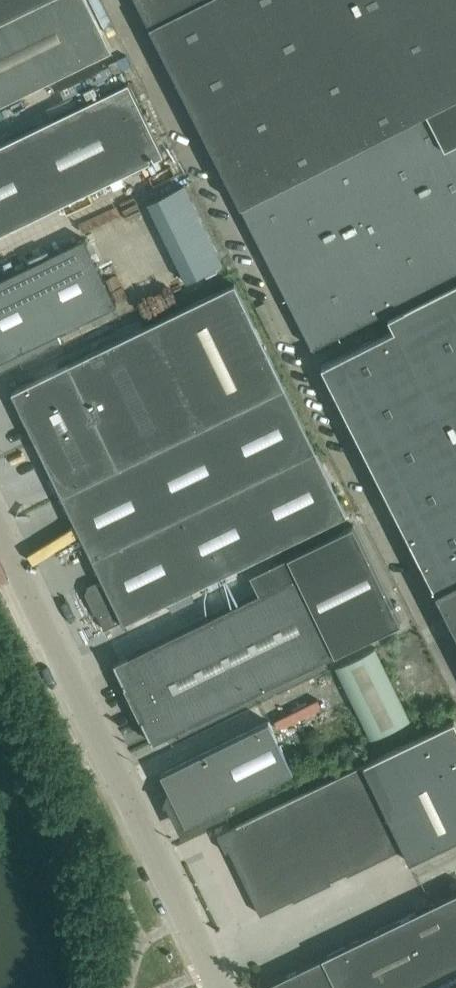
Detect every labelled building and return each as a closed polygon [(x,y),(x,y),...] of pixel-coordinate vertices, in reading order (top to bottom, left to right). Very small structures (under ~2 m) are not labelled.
[(87,0),(0,0),(0,103),(111,49),(87,0)] [(312,346),(385,309),(394,328),(321,364),(454,626),(455,630),(455,0),(137,0),(312,346)] [(128,82),(0,144),(0,232),(163,154),(128,82)] [(220,273),(188,191),(151,205),(182,287),(220,273)] [(19,361),(61,341),(57,333),(116,304),(106,283),(96,262),(84,238),(0,278),(0,368),(18,359),(19,361)] [(123,622),(346,514),(234,283),(11,391),(103,581),(89,587),(88,593),(94,606),(95,605),(98,611),(96,612),(104,628),(122,619),(123,622)] [(26,449),(22,439),(16,441),(11,427),(2,430),(0,425),(0,458),(26,449)] [(278,582),(115,662),(126,685),(124,686),(140,719),(142,718),(153,741),(401,620),(352,525),(270,565),(278,582)] [(375,646),(335,666),(370,737),(410,718),(375,646)] [(228,808),(226,803),(293,771),(268,720),(160,773),(169,791),(165,802),(176,806),(185,823),(207,813),(209,817),(228,808)] [(363,763),(217,834),(225,850),(235,846),(240,857),(237,858),(261,908),(290,894),(293,900),(331,881),(328,875),(345,868),(347,873),(402,847),(410,861),(455,838),(455,725),(453,720),(363,763)] [(131,895),(124,882),(115,887),(121,900),(131,895)] [(270,987),(408,987),(455,965),(455,892),(322,957),(323,959),(299,971),(297,967),(267,982),(270,987)]
